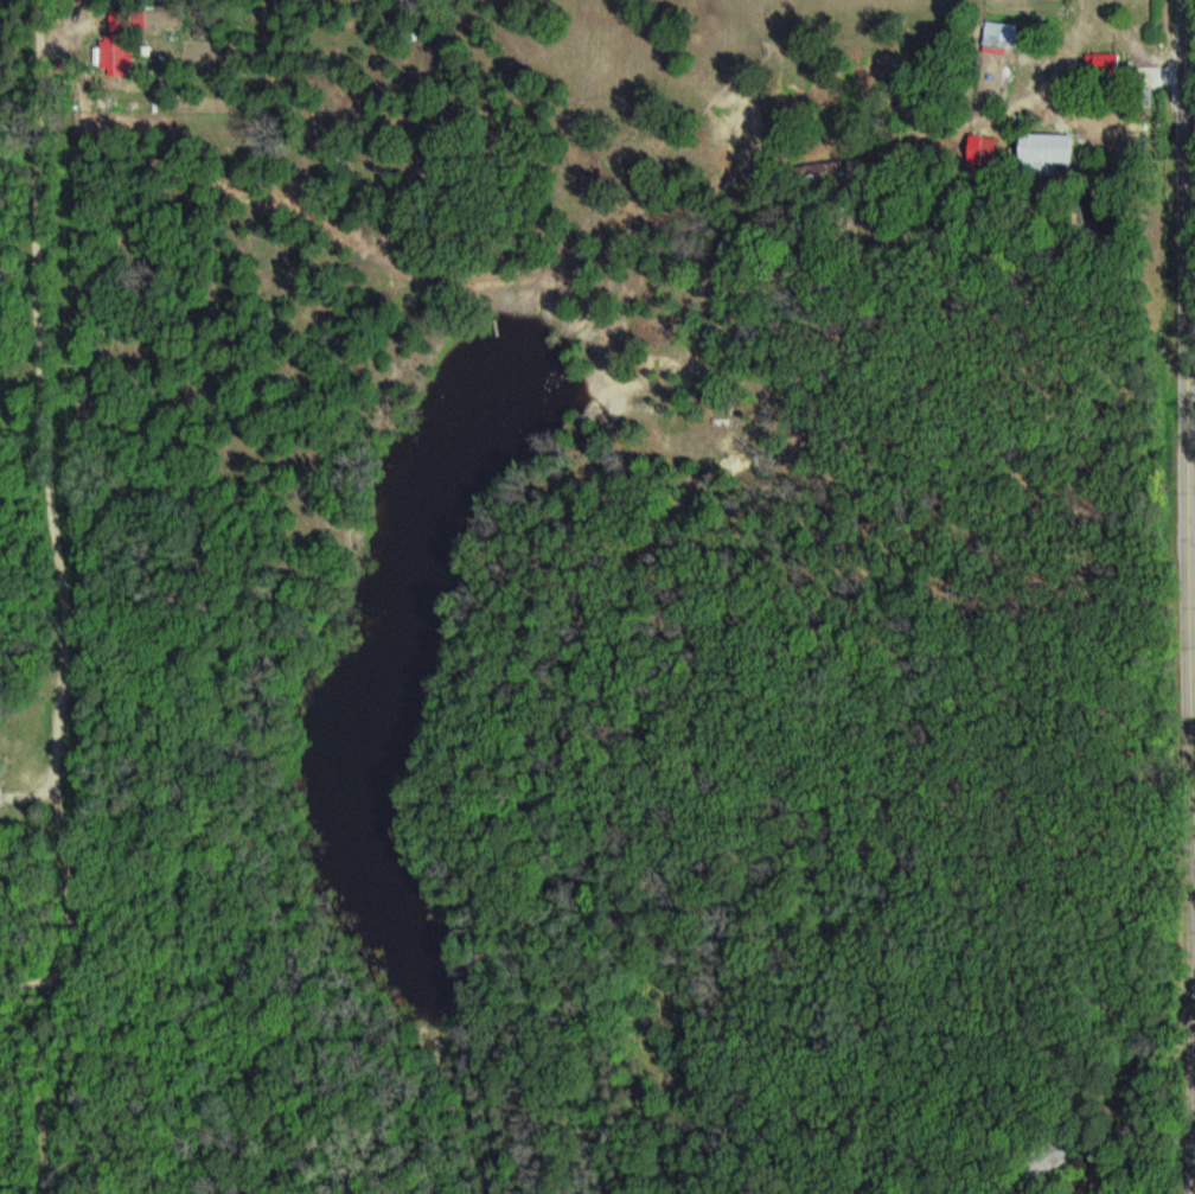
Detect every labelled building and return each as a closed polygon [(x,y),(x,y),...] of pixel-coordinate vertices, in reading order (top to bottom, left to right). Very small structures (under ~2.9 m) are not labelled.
[(1019,51),(1022,25),(991,21),(988,48),(1019,51)] [(105,70),(134,69),(133,44),(105,45),(105,70)] [(1123,76),(1123,54),(1098,54),(1098,76),(1123,76)] [(1105,131),(1087,130),(1087,141),(1105,142),(1105,131)] [(1075,133),(1024,133),(1024,163),(1075,163),(1075,133)] [(1026,1160),(1039,1180),(1079,1154),(1066,1134),(1026,1160)]
